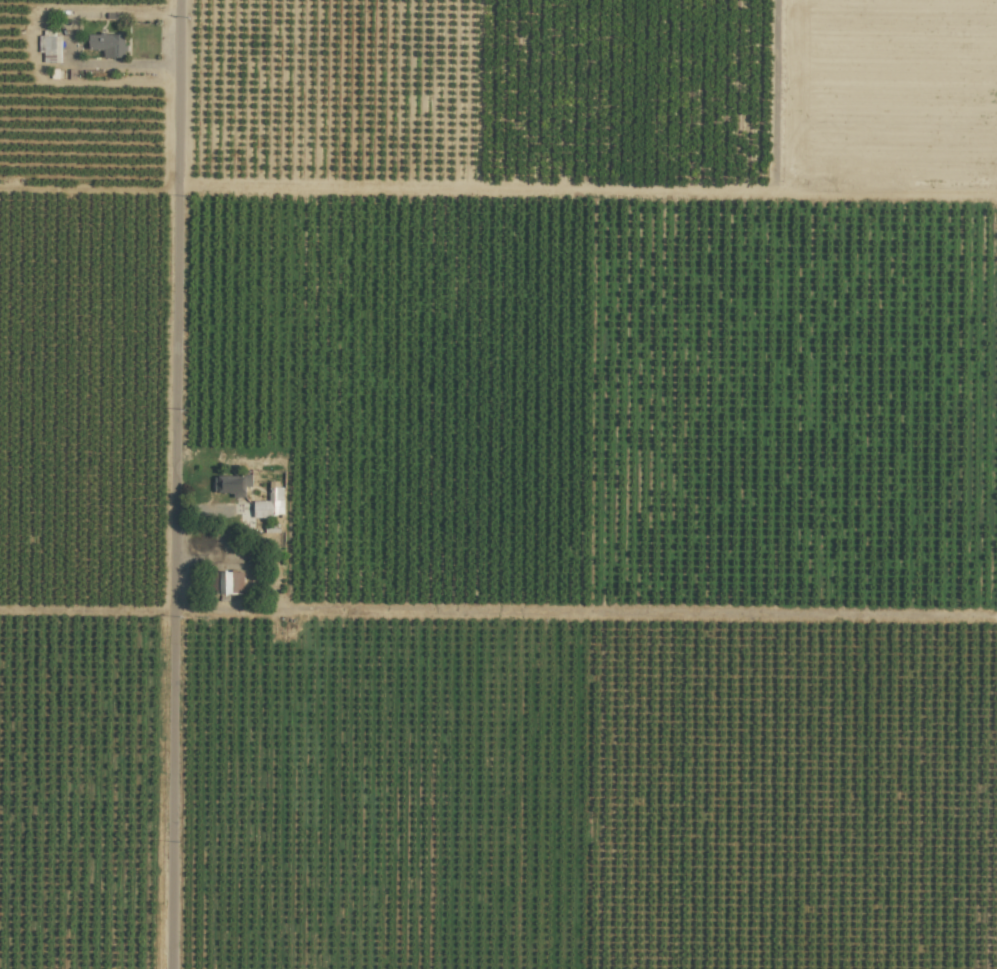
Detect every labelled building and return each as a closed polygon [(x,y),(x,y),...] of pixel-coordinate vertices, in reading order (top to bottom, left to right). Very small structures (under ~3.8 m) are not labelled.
[(43,62),(60,62),(61,32),(40,32),(39,52),(43,52),(43,62)] [(123,33),(88,34),(88,50),(103,49),(104,58),(124,57),(123,33)] [(215,493),(232,493),(232,497),(244,497),(244,486),(251,486),(251,475),(214,476),(215,493)] [(282,516),(282,481),(268,481),(268,500),(252,501),(253,516),(282,516)] [(242,572),(219,571),(219,593),(242,594),(242,572)]
